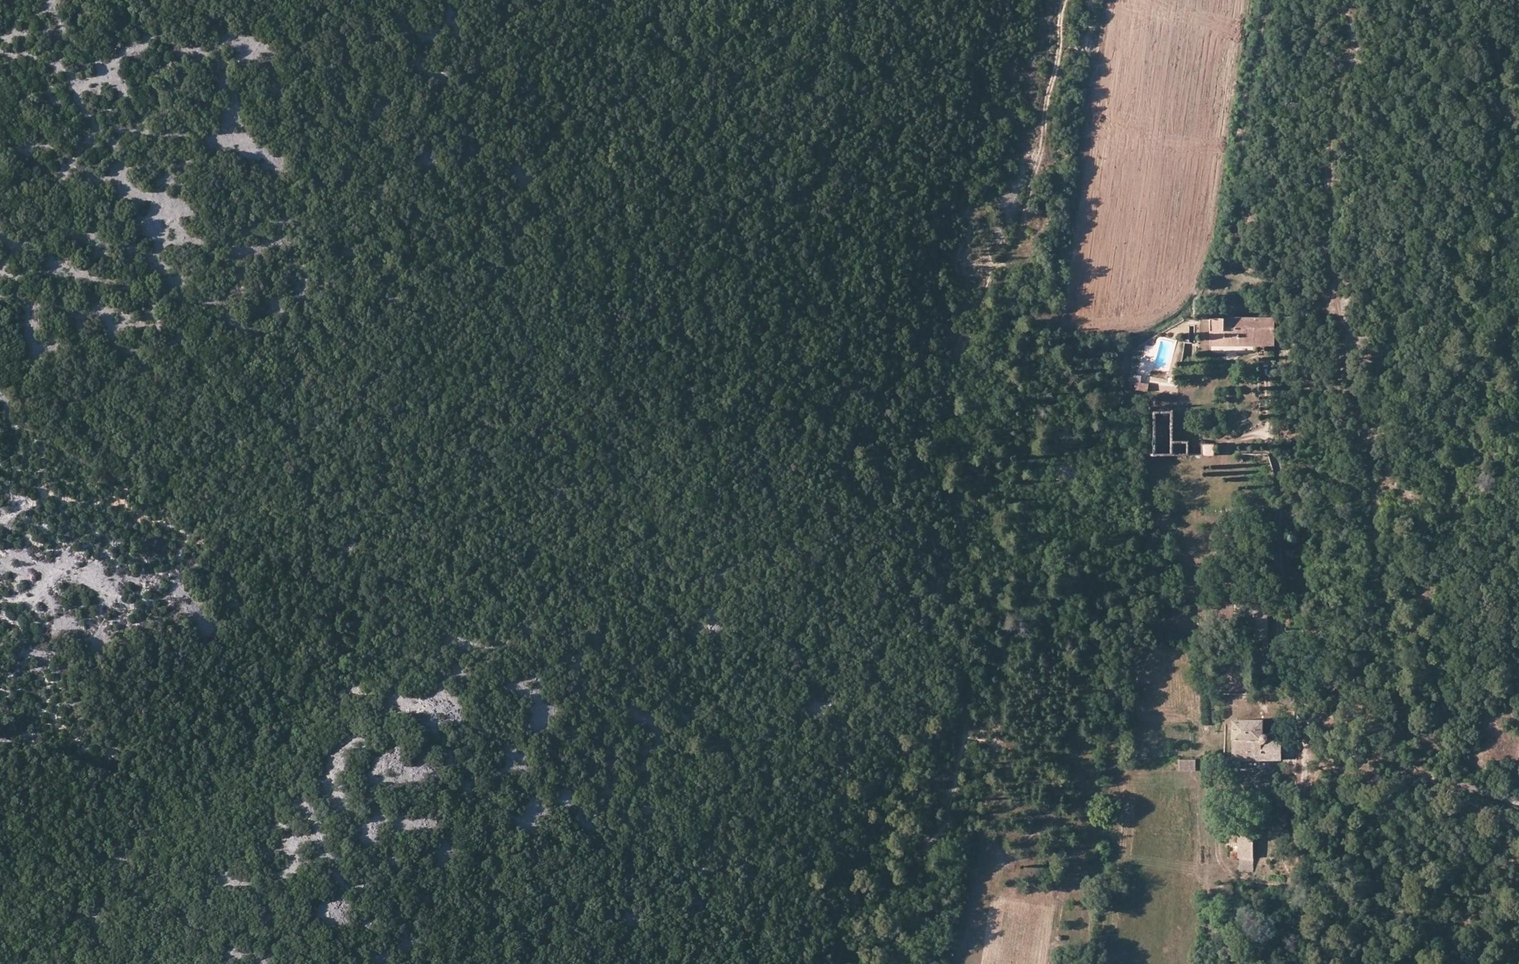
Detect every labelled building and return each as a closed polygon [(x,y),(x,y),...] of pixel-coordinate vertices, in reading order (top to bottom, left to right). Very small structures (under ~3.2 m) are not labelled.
[(1208,341),(1272,343),(1272,316),(1208,314),(1208,341)] [(1139,387),(1139,374),(1130,373),(1129,386),(1139,387)] [(1151,449),(1185,449),(1185,437),(1166,437),(1166,425),(1172,425),(1172,409),(1151,409),(1151,449)] [(1201,452),(1213,452),(1213,441),(1201,441),(1201,452)] [(1267,604),(1200,606),(1200,623),(1256,624),(1257,637),(1268,637),(1268,608),(1267,606),(1267,604)] [(1260,714),(1229,715),(1229,755),(1276,755),(1277,733),(1267,732),(1266,730),(1266,728),(1265,727),(1264,727),(1263,726),(1260,726),(1260,714)] [(1178,757),(1178,770),(1195,770),(1195,757),(1178,757)] [(1255,827),(1239,827),(1239,857),(1241,857),(1241,871),(1254,871),(1255,827)]
